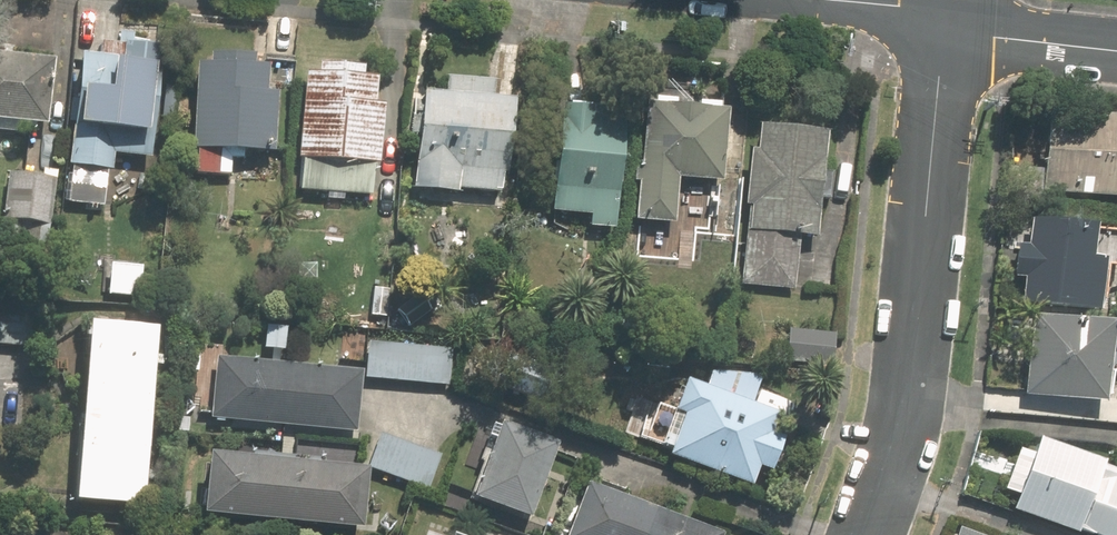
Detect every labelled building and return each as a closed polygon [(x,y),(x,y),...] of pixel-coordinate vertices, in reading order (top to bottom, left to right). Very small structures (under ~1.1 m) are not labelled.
[(134,47),(135,37),(122,36),(121,47),(103,45),(103,59),(85,57),(75,166),(77,167),(73,203),(104,206),(108,170),(114,170),(116,155),(152,158),(162,50),(134,47)] [(56,60),(0,54),(0,131),(27,134),(41,123),(49,124),(56,60)] [(258,69),(259,58),(213,55),(212,67),(201,66),(195,148),(200,149),(198,174),(231,176),(233,151),(278,154),(282,95),(270,93),(272,70),(258,69)] [(310,76),(302,157),(299,187),(370,194),(373,164),(382,165),(387,108),(378,107),(381,83),(366,81),(367,70),(324,66),(323,77),(310,76)] [(497,101),(498,85),(452,81),(450,97),(427,95),(418,188),(461,192),(461,187),(504,192),(505,175),(511,176),(518,103),(497,101)] [(693,88),(653,84),(640,220),(677,224),(681,178),(725,182),(731,112),(690,108),(693,88)] [(615,228),(627,112),(565,106),(554,212),(593,216),(592,226),(615,228)] [(1049,114),(1044,172),(1009,168),(1007,192),(1045,196),(1046,193),(1116,200),(1116,121),(1049,114)] [(819,238),(829,136),(763,129),(760,153),(754,152),(749,206),(755,207),(753,231),(748,231),(742,284),(795,289),(800,236),(819,238)] [(53,224),(57,172),(44,171),(43,178),(8,175),(4,219),(10,220),(8,240),(48,244),(49,223),(53,224)] [(1090,259),(1093,224),(1030,218),(1028,246),(1017,244),(1014,279),(1024,280),(1022,302),(1101,309),(1105,261),(1090,259)] [(140,264),(109,263),(108,295),(139,296),(140,264)] [(1114,326),(1033,318),(1026,395),(1107,402),(1114,326)] [(143,508),(156,329),(90,324),(77,503),(143,508)] [(287,328),(268,327),(266,349),(286,351),(287,328)] [(836,336),(791,331),(789,361),(833,365),(836,336)] [(454,348),(370,342),(367,378),(451,384),(454,348)] [(557,370),(509,354),(499,382),(547,399),(557,370)] [(217,361),(213,419),(359,430),(363,372),(217,361)] [(749,403),(759,374),(711,370),(704,387),(689,381),(677,412),(673,410),(661,444),(672,448),(670,455),(752,485),(759,466),(771,470),(783,436),(771,432),(778,413),(749,403)] [(559,445),(501,424),(500,428),(495,427),(490,439),(496,441),(475,498),(533,519),(559,445)] [(443,455),(382,435),(370,470),(431,491),(443,455)] [(1034,441),(1030,454),(1016,449),(1001,490),(1015,495),(1010,509),(1073,533),(1075,528),(1096,534),(1116,534),(1116,481),(1113,480),(1116,471),(1098,464),(1098,463),(1034,441)] [(209,453),(203,512),(360,527),(366,468),(209,453)] [(572,534),(725,534),(589,486),(572,534)]
